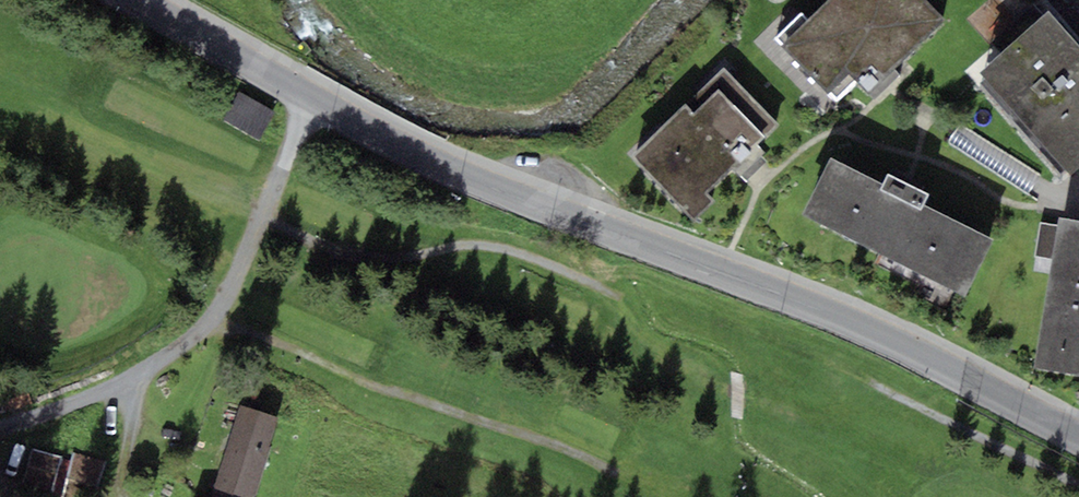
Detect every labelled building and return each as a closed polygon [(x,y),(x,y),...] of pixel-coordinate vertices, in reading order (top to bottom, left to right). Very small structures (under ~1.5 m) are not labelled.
[(856,82),(867,94),(947,22),(926,0),(829,0),(808,21),(801,14),(775,40),(782,47),(836,101),(856,82)] [(1065,170),(1070,176),(1078,169),(1078,46),(1048,11),(978,73),(984,79),(980,83),(1060,174),(1065,170)] [(707,195),(732,170),(739,177),(746,184),(768,163),(761,156),(764,153),(757,146),(780,124),(724,67),(632,157),(688,214),(694,220),(714,201),(707,195)] [(223,120),(261,135),(273,105),(236,90),(223,120)] [(1039,176),(960,123),(947,142),(1027,194),(1039,176)] [(994,241),(923,205),(928,195),(888,175),(883,185),(832,159),(803,216),(965,298),(994,241)] [(1058,218),(1057,224),(1052,259),(1033,370),(1078,377),(1078,221),(1058,218)] [(1041,222),(1035,256),(1052,259),(1057,224),(1041,222)] [(279,418),(240,405),(211,496),(254,496),(279,418)]
